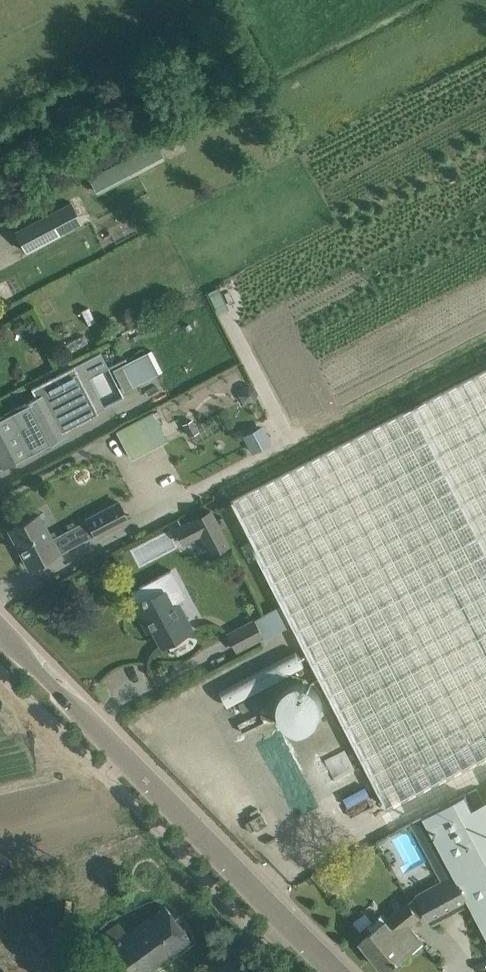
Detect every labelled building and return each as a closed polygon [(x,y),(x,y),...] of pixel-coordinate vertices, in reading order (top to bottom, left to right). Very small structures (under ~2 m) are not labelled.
[(121,160),(130,177),(164,159),(155,141),(121,160)] [(121,160),(89,177),(97,195),(130,177),(121,160)] [(70,202),(15,231),(26,253),(82,224),(70,202)] [(148,350),(113,368),(125,391),(159,373),(148,350)] [(4,465),(66,433),(67,433),(65,430),(98,413),(97,410),(74,367),(33,388),(37,396),(0,416),(0,458),(4,465)] [(231,500),(388,806),(406,797),(485,755),(485,369),(248,491),(231,500)] [(255,387),(248,385),(242,388),(240,394),(243,400),(249,402),(255,399),(257,393),(255,387)] [(172,402),(117,430),(132,459),(168,441),(166,436),(185,426),(183,423),(172,402)] [(192,419),(183,423),(185,426),(190,435),(198,430),(192,419)] [(256,428),(242,435),(252,453),(265,446),(256,428)] [(78,467),(73,472),(73,479),(78,484),(86,484),(91,479),(91,471),(85,466),(78,467)] [(95,537),(128,519),(118,500),(85,517),(95,537)] [(210,511),(191,521),(208,555),(228,544),(210,511)] [(30,567),(60,551),(40,513),(10,529),(30,567)] [(132,590),(139,603),(134,605),(143,622),(148,619),(162,645),(192,629),(177,602),(186,597),(172,570),(132,590)] [(253,620),(228,633),(237,649),(262,636),(253,620)] [(324,757),(333,779),(357,769),(348,747),(324,757)] [(412,822),(444,882),(457,875),(475,910),(485,930),(485,800),(474,806),(467,793),(465,793),(425,815),(412,822)] [(444,882),(420,894),(427,910),(434,922),(448,914),(452,922),(475,910),(457,875),(444,882)] [(365,938),(362,940),(386,970),(423,940),(410,925),(427,910),(420,894),(419,893),(365,938)] [(173,950),(189,938),(165,906),(127,934),(119,924),(95,942),(117,971),(144,971),(173,950)]
